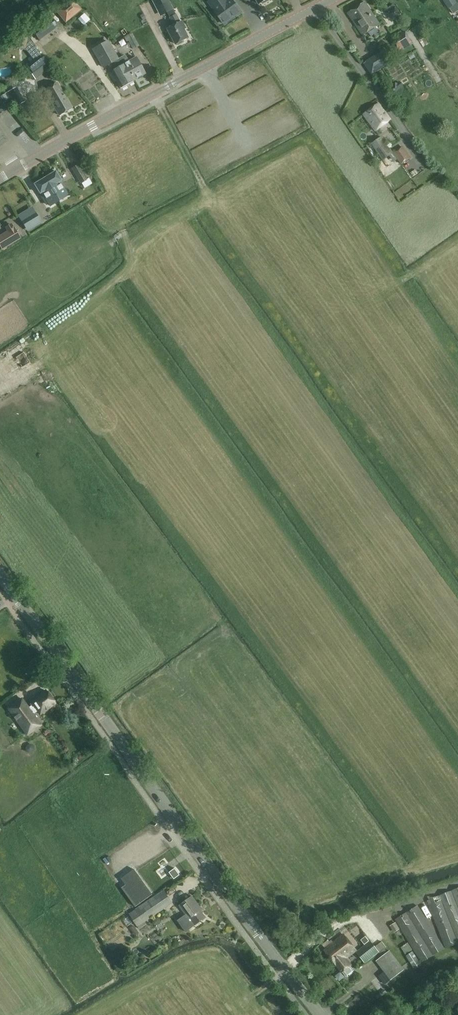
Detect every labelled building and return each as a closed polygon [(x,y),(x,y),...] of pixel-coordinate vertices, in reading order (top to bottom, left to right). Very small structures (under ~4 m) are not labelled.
[(66,23),(82,10),(74,0),(68,0),(55,10),(66,23)] [(174,26),(168,28),(177,44),(189,37),(184,29),(186,28),(182,21),(180,22),(174,9),(170,0),(152,0),(161,17),(168,13),(170,18),(174,26)] [(232,0),(228,0),(227,0),(211,0),(208,2),(224,24),(241,12),(232,0)] [(348,13),(363,35),(380,24),(365,2),(348,13)] [(78,19),(84,26),(90,20),(84,13),(78,19)] [(32,30),(39,40),(58,27),(51,17),(32,30)] [(406,31),(391,40),(398,51),(413,42),(406,31)] [(19,37),(17,46),(25,48),(27,38),(23,33),(19,37)] [(133,50),(139,46),(132,33),(124,37),(127,42),(129,41),(133,50)] [(112,71),(111,71),(120,87),(143,75),(134,58),(128,62),(125,55),(118,59),(107,41),(93,49),(103,67),(108,65),(112,71)] [(371,75),(392,63),(385,51),(364,63),(371,75)] [(36,80),(51,67),(42,56),(35,62),(36,63),(27,70),(36,80)] [(44,89),(59,115),(72,108),(57,82),(44,89)] [(22,102),(20,97),(11,102),(13,107),(22,102)] [(379,131),(394,120),(381,104),(367,115),(379,131)] [(397,132),(388,135),(394,152),(403,150),(397,132)] [(393,152),(381,136),(371,144),(383,160),(393,152)] [(85,176),(78,164),(71,168),(79,180),(85,176)] [(55,171),(47,176),(61,199),(67,196),(65,193),(68,191),(61,181),(55,171)] [(61,199),(47,176),(34,184),(40,194),(40,193),(46,204),(48,203),(50,206),(61,199)] [(42,222),(32,207),(18,216),(27,231),(42,222)] [(0,236),(0,245),(2,249),(11,243),(18,239),(20,238),(16,231),(12,224),(6,227),(8,231),(2,235),(0,236)] [(28,366),(22,347),(14,349),(21,368),(28,366)] [(33,714),(37,711),(39,714),(55,703),(46,690),(30,702),(32,705),(29,708),(21,698),(7,708),(27,736),(41,725),(33,714)] [(25,747),(25,749),(26,750),(27,752),(28,752),(30,752),(31,752),(33,751),(33,749),(34,748),(33,746),(32,745),(30,744),(29,744),(27,744),(26,745),(25,747)] [(174,879),(180,875),(175,868),(169,872),(174,879)] [(135,907),(153,894),(134,869),(121,879),(126,885),(122,888),(135,907)] [(164,889),(129,914),(138,927),(140,925),(142,927),(152,921),(151,918),(173,902),(164,889)] [(427,900),(445,948),(457,943),(457,889),(427,900)] [(177,920),(186,932),(206,917),(201,911),(203,910),(192,896),(179,906),(186,914),(177,920)] [(398,947),(408,941),(421,963),(445,948),(418,905),(395,919),(406,937),(396,944),(398,947)] [(394,932),(399,929),(395,923),(390,926),(394,932)] [(350,955),(356,951),(344,934),(333,943),(338,949),(336,951),(337,953),(340,951),(344,957),(347,955),(348,956),(350,955)] [(361,940),(365,945),(369,941),(366,936),(361,940)] [(338,949),(333,943),(332,944),(327,937),(320,942),(325,948),(324,950),(341,972),(342,972),(346,977),(349,977),(354,973),(354,970),(350,966),(352,964),(346,958),(350,955),(348,956),(347,955),(344,957),(340,951),(337,953),(336,951),(338,949)] [(370,941),(356,952),(366,964),(386,947),(382,941),(375,947),(370,941)] [(115,947),(110,952),(118,960),(123,955),(115,947)] [(405,970),(390,950),(376,961),(391,980),(405,970)] [(406,956),(415,969),(422,965),(413,951),(406,956)]
